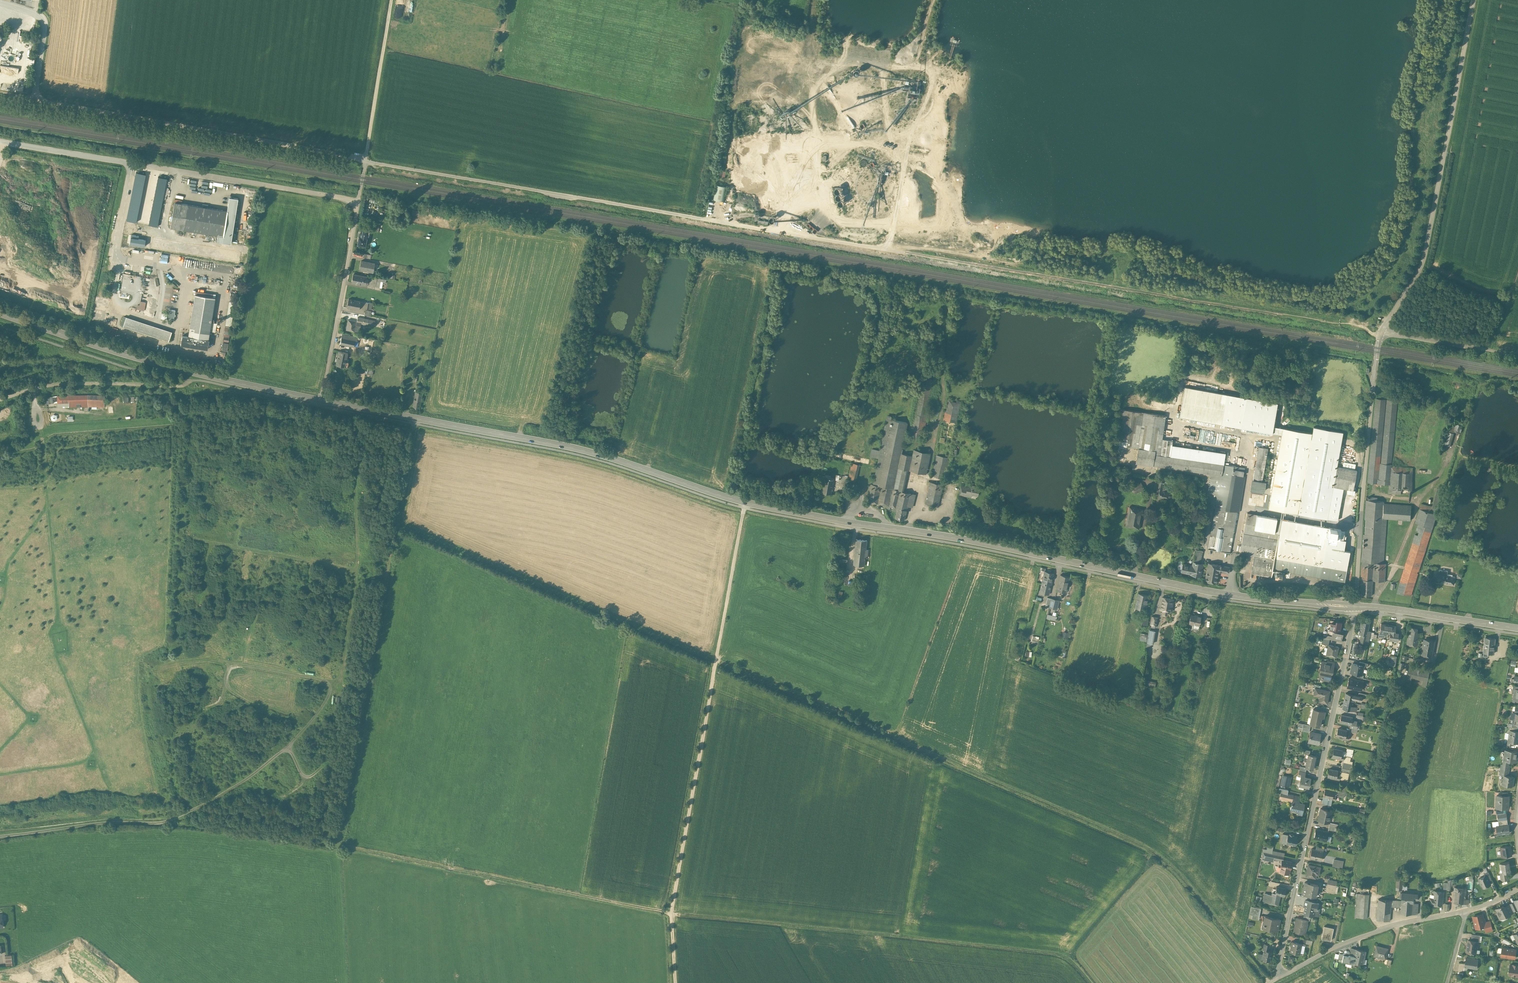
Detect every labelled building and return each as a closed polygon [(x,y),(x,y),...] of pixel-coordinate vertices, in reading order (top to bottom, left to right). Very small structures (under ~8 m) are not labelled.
[(405,0),(403,0),(402,5),(399,4),(397,13),(403,14),(405,0)] [(20,57),(13,56),(12,60),(12,63),(19,65),(20,62),(20,57)] [(142,193),(145,173),(136,172),(134,179),(141,180),(140,184),(135,183),(134,187),(139,187),(138,191),(132,190),(132,191),(142,193)] [(724,202),(727,187),(716,185),(713,199),(724,202)] [(223,236),(218,235),(217,241),(231,243),(238,198),(233,197),(228,200),(227,211),(223,236)] [(227,211),(175,202),(171,227),(218,235),(223,236),(227,211)] [(368,231),(362,229),(361,233),(360,233),(358,245),(365,246),(368,231)] [(144,239),(131,237),(130,244),(145,246),(146,240),(144,239)] [(157,249),(168,251),(169,244),(158,242),(157,249)] [(366,261),(361,261),(360,269),(364,270),(364,269),(368,269),(368,271),(373,272),(375,263),(374,263),(374,264),(366,262),(366,261)] [(368,277),(353,274),(352,283),(366,286),(368,277)] [(386,280),(377,278),(375,287),(382,288),(382,283),(386,283),(386,280)] [(213,297),(195,294),(194,301),(188,336),(208,340),(210,332),(210,331),(211,322),(215,297),(213,297)] [(361,301),(351,299),(349,299),(347,307),(359,310),(361,301)] [(139,305),(137,304),(136,309),(144,310),(146,302),(141,301),(140,301),(139,305)] [(172,332),(127,316),(123,327),(169,341),(172,332)] [(369,319),(357,317),(356,321),(356,323),(358,323),(368,325),(369,319)] [(356,321),(348,319),(348,322),(346,330),(355,331),(356,323),(356,321)] [(558,327),(544,324),(542,331),(557,334),(558,327)] [(188,336),(182,335),(181,345),(208,349),(209,340),(208,340),(188,336)] [(356,340),(342,337),(340,344),(341,344),(355,347),(356,340)] [(348,353),(339,351),(336,365),(341,366),(345,367),(348,353)] [(1246,397),(1185,386),(1180,416),(1241,427),(1246,397)] [(88,395),(57,397),(58,408),(88,407),(104,408),(105,396),(88,395)] [(421,397),(414,396),(412,409),(419,410),(421,397)] [(1277,403),(1246,397),(1241,427),(1272,432),(1273,426),(1274,421),(1277,403)] [(1376,398),(1368,482),(1379,483),(1387,399),(1376,398)] [(938,450),(949,452),(960,402),(949,399),(938,450)] [(1387,399),(1379,483),(1389,484),(1391,466),(1397,400),(1387,399)] [(1139,448),(1137,463),(1167,467),(1212,474),(1209,489),(1207,501),(1210,502),(1210,506),(1216,507),(1208,549),(1231,553),(1239,512),(1241,512),(1246,477),(1243,476),(1245,468),(1237,466),(1231,465),(1231,466),(1223,464),(1224,464),(1225,453),(1172,445),(1173,441),(1163,439),(1166,415),(1121,409),(1116,445),(1139,448)] [(901,454),(907,423),(890,419),(891,416),(888,415),(880,451),(872,449),(871,457),(879,458),(873,484),(904,491),(908,471),(926,474),(931,453),(914,449),(912,456),(901,454)] [(1283,428),(1273,426),(1272,432),(1282,434),(1283,428)] [(1343,432),(1314,426),(1313,433),(1298,513),(1327,519),(1333,486),(1343,432)] [(1313,433),(1283,428),(1282,434),(1269,508),(1298,513),(1313,433)] [(1268,448),(1259,447),(1253,481),(1252,481),(1251,489),(1263,491),(1265,482),(1262,482),(1268,448)] [(933,476),(944,478),(949,452),(938,450),(933,476)] [(845,489),(855,492),(857,484),(855,483),(860,465),(852,463),(845,489)] [(1357,470),(1337,466),(1333,486),(1343,488),(1348,489),(1353,489),(1357,470)] [(1389,491),(1409,493),(1410,492),(1410,491),(1411,491),(1412,491),(1412,489),(1413,481),(1412,481),(1413,467),(1391,466),(1389,484),(1389,487),(1389,491)] [(1155,489),(1157,489),(1155,500),(1164,501),(1164,499),(1171,500),(1171,497),(1174,498),(1175,493),(1172,492),(1165,490),(1166,487),(1163,487),(1165,476),(1161,474),(1159,482),(1156,481),(1155,489)] [(832,488),(833,487),(834,485),(833,485),(833,482),(825,480),(823,491),(829,492),(828,493),(831,493),(832,493),(832,488)] [(931,482),(926,504),(938,507),(943,485),(931,482)] [(978,494),(980,485),(969,482),(968,487),(962,486),(960,495),(972,497),(973,493),(978,494)] [(898,508),(906,510),(906,506),(912,507),(915,494),(904,491),(873,484),(870,483),(867,493),(868,494),(866,503),(897,510),(898,508)] [(1133,487),(1136,493),(1144,488),(1141,483),(1133,487)] [(1333,486),(1327,519),(1337,520),(1343,488),(1333,486)] [(1437,487),(1432,507),(1421,504),(1415,523),(1419,523),(1396,598),(1410,599),(1415,583),(1435,521),(1437,508),(1442,489),(1440,488),(1441,487),(1439,486),(1438,488),(1437,487)] [(1378,497),(1370,497),(1369,500),(1366,500),(1365,506),(1377,507),(1377,501),(1378,497)] [(1365,506),(1365,519),(1366,519),(1386,520),(1387,519),(1383,518),(1384,503),(1384,501),(1377,501),(1377,507),(1365,506)] [(1412,505),(1384,503),(1383,518),(1387,519),(1411,520),(1412,505)] [(906,510),(898,508),(897,510),(896,518),(904,520),(906,510)] [(1143,510),(1133,508),(1132,513),(1129,512),(1128,521),(1128,522),(1127,526),(1139,528),(1143,510)] [(1282,519),(1247,513),(1240,553),(1255,556),(1269,558),(1275,559),(1282,519)] [(1329,527),(1282,519),(1275,559),(1271,577),(1272,577),(1273,572),(1274,569),(1344,581),(1345,576),(1346,570),(1322,566),(1326,546),(1329,527)] [(1386,520),(1366,519),(1363,565),(1383,567),(1386,520)] [(1341,529),(1329,527),(1326,546),(1344,550),(1345,542),(1346,540),(1339,539),(1341,529)] [(1207,535),(1193,532),(1192,539),(1206,542),(1207,535)] [(866,540),(856,539),(854,564),(865,565),(865,557),(866,540)] [(1344,550),(1326,546),(1322,566),(1346,570),(1350,551),(1344,550)] [(1203,552),(1196,550),(1193,567),(1185,565),(1184,564),(1181,564),(1180,565),(1179,566),(1179,567),(1179,568),(1180,569),(1181,570),(1182,571),(1182,572),(1191,574),(1191,575),(1200,577),(1203,565),(1200,564),(1202,556),(1203,552)] [(1269,558),(1255,556),(1251,573),(1271,577),(1275,559),(1269,558)] [(1221,565),(1209,563),(1206,581),(1217,583),(1219,572),(1221,565)] [(1230,567),(1221,565),(1219,572),(1229,574),(1230,567)] [(1363,565),(1362,565),(1362,570),(1361,570),(1360,578),(1361,578),(1361,580),(1361,579),(1372,580),(1372,581),(1383,582),(1384,577),(1385,569),(1385,568),(1385,567),(1383,567),(1363,565)] [(1448,571),(1440,569),(1439,574),(1437,574),(1436,578),(1441,578),(1441,574),(1452,576),(1452,575),(1452,574),(1447,574),(1448,571)] [(1048,594),(1049,594),(1051,585),(1054,573),(1045,571),(1042,583),(1040,592),(1044,593),(1044,592),(1048,593),(1048,594)] [(1060,574),(1057,590),(1066,592),(1070,577),(1060,574)] [(1452,576),(1441,574),(1441,578),(1440,582),(1454,584),(1455,576),(1452,576)] [(1372,580),(1361,579),(1361,580),(1361,587),(1368,587),(1368,584),(1372,585),(1372,581),(1372,580)] [(1368,587),(1361,587),(1360,595),(1371,596),(1372,588),(1368,587)] [(1148,595),(1138,593),(1135,607),(1145,610),(1145,606),(1147,607),(1149,601),(1149,599),(1147,599),(1148,595)] [(1059,600),(1051,598),(1049,605),(1049,607),(1050,607),(1057,609),(1059,600)] [(1172,604),(1162,602),(1160,609),(1171,611),(1172,604)] [(1197,616),(1191,615),(1188,625),(1193,626),(1192,628),(1198,629),(1201,617),(1197,616)] [(1370,622),(1361,621),(1359,634),(1358,634),(1361,634),(1367,635),(1368,631),(1370,622)] [(1389,625),(1381,624),(1380,632),(1379,632),(1378,636),(1384,637),(1384,633),(1387,633),(1389,625)] [(1396,626),(1389,625),(1387,633),(1390,634),(1389,639),(1398,640),(1399,633),(1395,632),(1396,626)] [(1343,630),(1333,628),(1333,629),(1332,630),(1331,631),(1330,634),(1324,633),(1323,636),(1329,638),(1341,640),(1343,630)] [(1417,629),(1411,628),(1409,637),(1408,638),(1408,640),(1409,641),(1411,642),(1411,644),(1417,645),(1419,634),(1416,633),(1417,629)] [(1368,631),(1367,635),(1361,634),(1360,641),(1368,643),(1369,639),(1371,632),(1368,631)] [(1495,638),(1485,637),(1483,656),(1488,656),(1488,653),(1493,653),(1495,638)] [(1435,641),(1424,639),(1422,652),(1422,654),(1427,655),(1428,653),(1432,654),(1435,641)] [(1338,646),(1328,644),(1326,654),(1336,656),(1338,646)] [(1396,656),(1390,655),(1388,664),(1394,666),(1396,656)] [(1328,660),(1327,663),(1326,662),(1322,661),(1321,668),(1322,668),(1320,676),(1325,677),(1324,679),(1330,681),(1331,674),(1330,674),(1330,672),(1332,673),(1335,662),(1328,660)] [(1359,664),(1352,663),(1350,672),(1358,674),(1362,675),(1364,665),(1359,664)] [(1363,681),(1349,678),(1347,687),(1361,690),(1363,681)] [(1155,683),(1145,680),(1144,687),(1154,689),(1155,683)] [(1329,691),(1320,689),(1320,688),(1315,687),(1315,688),(1313,694),(1321,696),(1321,695),(1323,695),(1322,702),(1327,703),(1329,691)] [(1362,696),(1346,693),(1344,700),(1353,702),(1353,699),(1359,700),(1359,701),(1361,701),(1362,696)] [(1353,702),(1344,700),(1343,708),(1356,711),(1357,707),(1356,707),(1352,706),(1353,702)] [(1325,711),(1313,708),(1310,723),(1319,725),(1321,717),(1324,717),(1325,711)] [(1352,716),(1341,714),(1339,722),(1351,724),(1352,719),(1352,716)] [(1358,720),(1352,719),(1351,724),(1350,727),(1352,728),(1356,729),(1358,720)] [(1346,730),(1338,728),(1336,736),(1343,738),(1343,739),(1347,739),(1348,735),(1345,735),(1346,730)] [(1510,730),(1509,733),(1507,744),(1513,745),(1513,742),(1517,743),(1517,731),(1510,730)] [(1320,734),(1310,731),(1308,741),(1309,741),(1309,740),(1314,741),(1314,742),(1318,743),(1320,734)] [(1345,751),(1333,748),(1332,757),(1343,760),(1344,755),(1345,751)] [(1517,752),(1506,750),(1504,760),(1516,762),(1517,758),(1516,758),(1517,752)] [(1309,754),(1308,754),(1307,761),(1316,763),(1317,760),(1314,759),(1315,756),(1309,754)] [(1316,763),(1307,761),(1305,767),(1306,768),(1312,769),(1313,765),(1315,766),(1316,763)] [(1509,769),(1501,767),(1500,774),(1504,775),(1507,776),(1508,772),(1509,769)] [(1338,770),(1329,768),(1327,777),(1339,780),(1339,779),(1342,779),(1343,772),(1341,771),(1338,770)] [(1290,777),(1283,775),(1281,784),(1288,786),(1290,777)] [(1507,776),(1504,775),(1503,784),(1512,785),(1514,777),(1507,776)] [(1304,776),(1300,776),(1299,785),(1308,787),(1310,778),(1304,776)] [(1334,790),(1325,788),(1323,796),(1324,796),(1322,802),(1331,804),(1332,800),(1335,800),(1336,796),(1337,791),(1334,791),(1334,790)] [(1340,788),(1337,788),(1337,791),(1336,796),(1344,797),(1345,789),(1340,788)] [(1301,797),(1294,795),(1291,808),(1298,810),(1298,814),(1302,815),(1304,803),(1299,802),(1301,797)] [(1502,795),(1497,795),(1496,808),(1508,808),(1508,796),(1502,795)] [(1332,810),(1321,808),(1318,820),(1329,822),(1332,810)] [(1506,813),(1497,814),(1498,821),(1507,819),(1506,813)] [(1499,826),(1497,826),(1498,834),(1510,832),(1509,824),(1499,826)] [(1328,831),(1316,829),(1314,838),(1326,840),(1328,831)] [(1289,835),(1282,834),(1281,842),(1295,845),(1297,837),(1292,836),(1292,834),(1289,834),(1289,835)] [(1510,846),(1501,847),(1502,857),(1512,855),(1510,846)] [(1315,849),(1312,848),(1310,858),(1321,860),(1323,850),(1315,849)] [(1275,854),(1263,851),(1261,858),(1273,861),(1274,859),(1275,854)] [(1283,856),(1275,854),(1274,859),(1281,860),(1280,862),(1281,863),(1282,859),(1283,859),(1283,856)] [(1283,859),(1282,859),(1281,863),(1280,867),(1281,867),(1279,871),(1288,873),(1290,869),(1292,861),(1283,859)] [(1343,860),(1334,859),(1333,865),(1342,867),(1343,860)] [(1509,862),(1502,863),(1503,872),(1503,873),(1507,872),(1511,871),(1509,862)] [(1320,866),(1309,864),(1306,875),(1315,877),(1316,871),(1319,872),(1320,866)] [(1503,873),(1503,872),(1500,873),(1502,881),(1510,879),(1509,876),(1508,876),(1507,872),(1503,873)] [(1485,876),(1480,878),(1482,882),(1481,882),(1481,884),(1481,885),(1483,885),(1484,888),(1491,885),(1489,881),(1487,875),(1485,876)] [(1318,884),(1304,881),(1302,893),(1314,896),(1315,890),(1316,891),(1318,884)] [(1336,885),(1328,883),(1327,891),(1334,892),(1336,885)] [(1272,894),(1265,893),(1264,901),(1278,904),(1280,894),(1284,895),(1286,888),(1277,886),(1276,893),(1273,892),(1272,894)] [(1466,888),(1455,887),(1454,894),(1458,895),(1458,892),(1462,892),(1462,898),(1465,898),(1466,888)] [(1443,891),(1435,890),(1434,898),(1430,898),(1430,904),(1433,904),(1442,905),(1443,891)] [(1418,894),(1402,892),(1402,901),(1410,901),(1410,907),(1413,907),(1414,903),(1414,898),(1418,898),(1418,894)] [(1462,892),(1458,892),(1458,895),(1454,894),(1454,897),(1453,897),(1452,900),(1453,900),(1453,902),(1464,903),(1465,899),(1465,898),(1462,898),(1462,892)] [(1369,894),(1357,893),(1355,917),(1367,918),(1369,894)] [(1391,900),(1378,899),(1377,911),(1390,912),(1391,904),(1391,900)] [(1317,902),(1305,900),(1304,903),(1307,904),(1306,905),(1305,905),(1303,912),(1313,914),(1314,908),(1316,909),(1317,902)] [(1410,901),(1402,901),(1401,905),(1401,913),(1413,914),(1413,907),(1410,907),(1410,901)] [(1515,902),(1510,904),(1513,911),(1517,909),(1515,902)] [(1503,905),(1496,909),(1500,917),(1506,915),(1507,915),(1510,914),(1507,907),(1506,906),(1503,905)] [(1260,908),(1251,906),(1250,914),(1258,916),(1260,908)] [(1390,912),(1377,911),(1377,919),(1390,920),(1390,912)] [(1482,914),(1473,916),(1476,928),(1485,925),(1484,923),(1482,914)] [(1280,919),(1265,916),(1263,925),(1265,925),(1265,927),(1277,930),(1280,919)] [(1303,918),(1297,917),(1293,931),(1304,933),(1303,933),(1304,927),(1305,927),(1307,920),(1307,919),(1303,918)] [(1490,921),(1484,923),(1485,925),(1486,931),(1492,930),(1490,921)] [(1333,927),(1324,925),(1321,938),(1331,940),(1333,927)] [(1471,940),(1468,940),(1467,951),(1476,952),(1476,948),(1477,948),(1477,946),(1477,945),(1477,941),(1471,940)] [(1302,943),(1292,941),(1289,951),(1300,953),(1302,943)] [(1387,948),(1376,945),(1373,955),(1385,958),(1387,948)] [(1516,949),(1502,947),(1501,956),(1515,958),(1516,949)] [(1365,950),(1355,948),(1353,954),(1357,955),(1357,957),(1360,958),(1361,956),(1364,956),(1365,950)] [(1269,950),(1264,949),(1264,950),(1262,959),(1269,960),(1272,951),(1269,950)] [(1349,954),(1348,955),(1343,954),(1342,961),(1352,963),(1352,961),(1353,955),(1349,954)] [(1357,955),(1353,954),(1353,955),(1352,961),(1363,963),(1364,956),(1361,956),(1360,958),(1357,957),(1357,955)] [(1478,959),(1466,957),(1465,963),(1464,966),(1477,968),(1478,959)] [(1510,964),(1509,974),(1517,976),(1517,965),(1510,964)]
